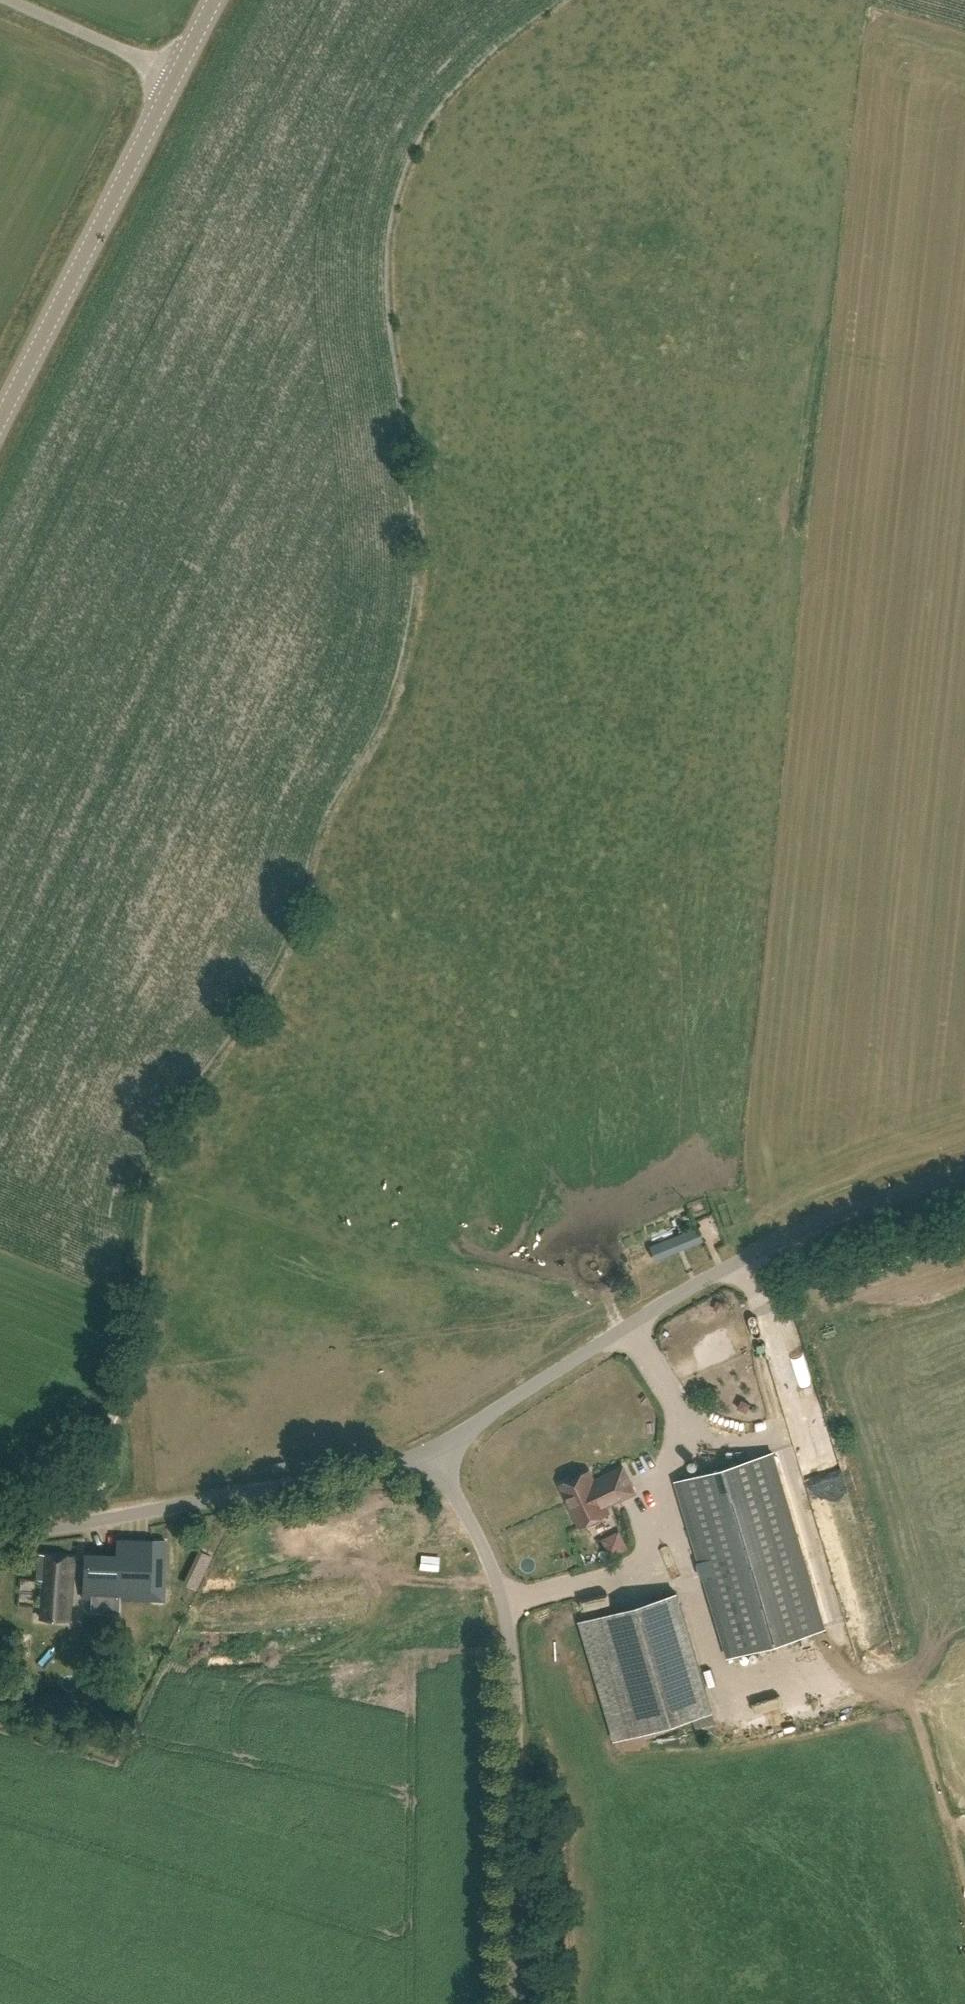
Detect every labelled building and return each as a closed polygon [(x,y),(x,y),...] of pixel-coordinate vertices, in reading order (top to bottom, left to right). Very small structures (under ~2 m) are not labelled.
[(702,1244),(697,1229),(650,1247),(656,1262),(702,1244)] [(688,1371),(715,1366),(711,1350),(685,1355),(688,1371)] [(825,1628),(773,1453),(677,1482),(701,1562),(708,1560),(713,1576),(706,1578),(729,1656),(825,1628)] [(635,1492),(624,1467),(605,1476),(607,1480),(597,1485),(590,1471),(561,1485),(581,1526),(588,1523),(593,1524),(600,1521),(602,1516),(610,1513),(606,1506),(635,1492)] [(165,1541),(119,1539),(118,1553),(84,1552),(83,1597),(149,1599),(150,1580),(164,1580),(165,1541)] [(74,1556),(39,1554),(37,1579),(44,1580),(41,1617),(69,1619),(74,1556)] [(713,1711),(678,1594),(580,1623),(615,1740),(713,1711)] [(845,1662),(860,1660),(857,1644),(843,1646),(845,1662)]
